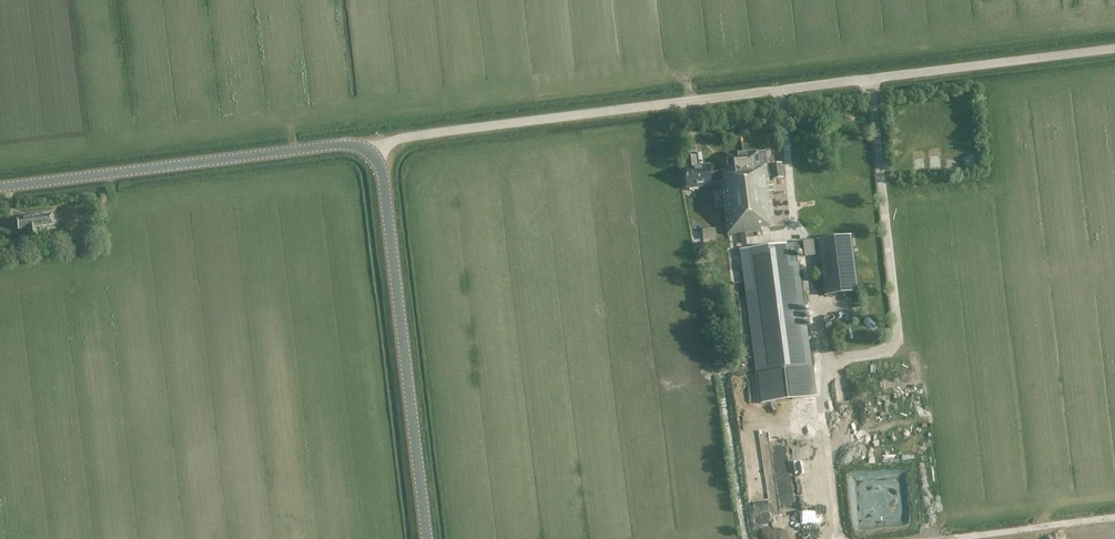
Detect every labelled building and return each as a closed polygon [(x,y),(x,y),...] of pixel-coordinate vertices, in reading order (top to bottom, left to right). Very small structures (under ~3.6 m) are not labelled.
[(762,228),(774,226),(769,177),(773,177),(774,179),(783,178),(781,164),(772,165),(767,165),(766,151),(758,152),(727,155),(728,171),(709,173),(708,164),(696,166),(695,156),(687,157),(688,167),(686,167),(688,190),(711,187),(711,183),(721,182),(727,235),(762,230),(762,228)] [(17,230),(27,228),(29,237),(37,236),(36,227),(54,225),(52,214),(16,219),(17,230)] [(703,228),(704,239),(717,238),(716,227),(703,228)] [(859,292),(851,235),(816,240),(824,296),(859,292)] [(816,256),(814,240),(802,242),(802,243),(796,244),(796,243),(740,250),(756,375),(755,375),(759,404),(783,401),(783,400),(792,399),(792,400),(817,396),(813,367),(812,367),(797,253),(804,252),(804,257),(816,256)] [(734,297),(732,286),(726,287),(726,288),(722,289),(723,297),(727,296),(728,298),(734,297)]
